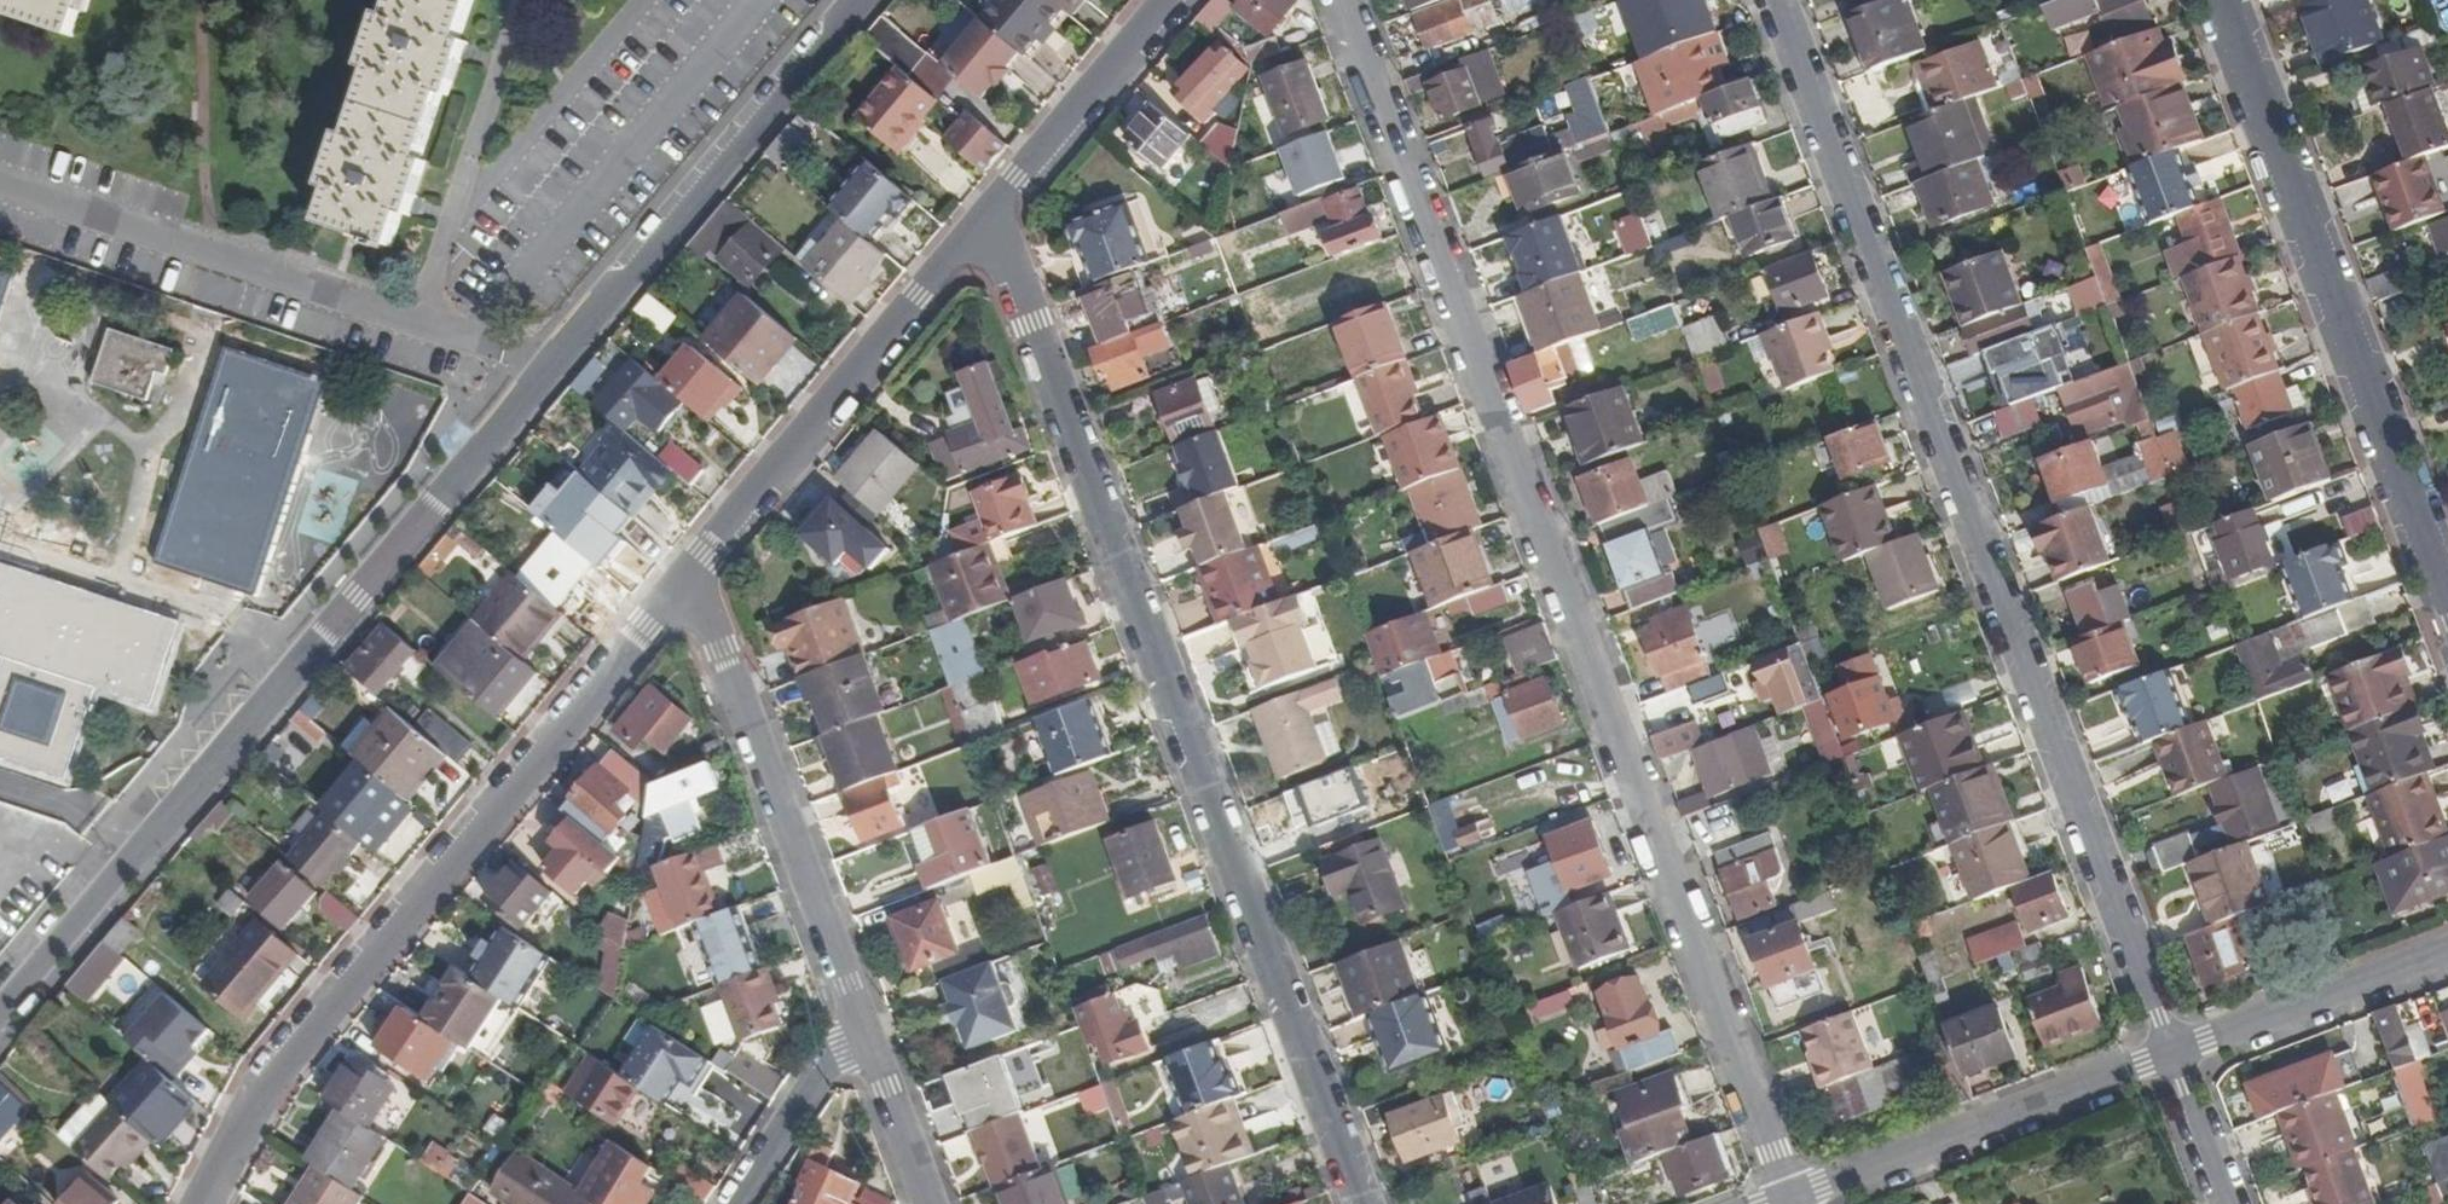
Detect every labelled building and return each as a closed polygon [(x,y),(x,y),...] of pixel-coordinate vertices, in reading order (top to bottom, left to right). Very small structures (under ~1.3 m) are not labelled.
[(73,40),(85,0),(0,0),(0,15),(73,40)] [(387,19),(379,16),(362,69),(370,72),(348,138),(340,135),(322,191),(330,193),(319,225),(369,241),(367,249),(382,254),(384,247),(392,249),(403,216),(410,219),(414,207),(428,164),(421,162),(442,95),(450,98),(464,56),(468,44),(460,41),(473,0),(393,0),(387,19)] [(1072,19),(1086,3),(1084,0),(1051,0),(1072,19)] [(1236,12),(1267,38),(1296,4),(1293,0),(1246,0),(1236,12)] [(1412,12),(1444,0),(1407,0),(1412,12)] [(1412,12),(1427,51),(1472,33),(1465,14),(1491,4),(1489,0),(1444,0),(1412,12)] [(1509,16),(1541,4),(1540,0),(1503,0),(1509,16)] [(1850,17),(1872,73),(1928,52),(1908,0),(1896,0),(1850,17)] [(2044,8),(2053,31),(2063,27),(2086,18),(2100,11),(2113,46),(2155,31),(2145,0),(2066,0),(2044,8)] [(2325,64),(2375,45),(2381,43),(2364,0),(2327,0),(2304,9),(2325,64)] [(1641,47),(1647,61),(1672,53),(1653,3),(1628,12),(1634,27),(1611,35),(1619,55),(1641,47)] [(1568,23),(1590,79),(1590,81),(1605,75),(1590,35),(1599,32),(1592,14),(1568,23)] [(2436,23),(2447,56),(2447,18),(2436,23)] [(904,74),(923,53),(883,19),(864,40),(901,71),(904,74)] [(2429,25),(2381,43),(2375,45),(2382,64),(2383,63),(2419,52),(2438,45),(2429,25)] [(2121,110),(2176,90),(2188,85),(2173,45),(2165,48),(2158,30),(2155,31),(2089,56),(2111,114),(2121,110)] [(2089,34),(2066,40),(2071,57),(2092,51),(2089,34)] [(1727,66),(1716,37),(1701,42),(1712,72),(1727,66)] [(1248,52),(1253,66),(1285,54),(1279,40),(1248,52)] [(1249,66),(1221,42),(1174,97),(1206,125),(1215,115),(1211,111),(1249,66)] [(1641,63),(1661,116),(1720,93),(1712,72),(1701,42),(1672,53),(1647,61),(1641,63)] [(1922,68),(1939,112),(1974,100),(1997,91),(1981,47),(1922,68)] [(1505,90),(1491,51),(1407,83),(1413,98),(1430,92),(1443,124),(1481,109),(1478,102),(1505,90)] [(2388,103),(2393,102),(2431,87),(2429,81),(2419,52),(2383,63),(2386,72),(2367,79),(2378,107),(2383,105),(2388,103)] [(2383,63),(2382,64),(2363,69),(2365,73),(2367,79),(2386,72),(2383,63)] [(1309,65),(1267,80),(1288,136),(1329,120),(1309,65)] [(904,74),(901,71),(859,121),(895,152),(937,102),(904,74)] [(2378,107),(2367,79),(2365,73),(2355,77),(2357,83),(2350,86),(2360,114),(2378,107)] [(2429,81),(2431,87),(2447,81),(2447,75),(2429,81)] [(2028,97),(2029,99),(2043,94),(2037,76),(2022,81),(2028,97)] [(1590,79),(1569,87),(1590,142),(1610,135),(1590,81),(1590,79)] [(2028,97),(2022,81),(2006,87),(2012,102),(2028,97)] [(1752,82),(1720,93),(1661,116),(1610,135),(1616,148),(1616,149),(1699,117),(1712,150),(1722,146),(1721,142),(1768,124),(1752,82)] [(2411,161),(2424,156),(2447,147),(2447,128),(2431,87),(2393,102),(2404,130),(2399,132),(2411,161)] [(2188,121),(2176,90),(2121,110),(2130,130),(2124,133),(2137,168),(2200,145),(2203,143),(2195,119),(2188,121)] [(1939,112),(1913,122),(1927,160),(1911,166),(1918,185),(1978,163),(1985,160),(1972,125),(1982,122),(1974,100),(1939,112)] [(2388,103),(2399,132),(2404,130),(2393,102),(2388,103)] [(1192,138),(1155,106),(1126,140),(1163,171),(1192,138)] [(939,137),(986,176),(1009,148),(963,110),(956,118),(939,137)] [(2111,114),(2106,116),(2114,137),(2124,133),(2130,130),(2121,110),(2111,114)] [(1216,129),(1201,146),(1230,171),(1230,170),(1235,145),(1216,129)] [(1490,181),(1553,156),(1547,140),(1506,155),(1502,146),(1499,147),(1493,132),(1474,140),(1490,181)] [(1616,148),(1610,135),(1590,142),(1576,148),(1581,161),(1616,148)] [(1752,146),(1701,166),(1722,222),(1732,218),(1773,202),(1752,146)] [(1553,156),(1490,181),(1511,202),(1519,199),(1525,216),(1579,195),(1564,152),(1553,156)] [(1305,154),(1287,161),(1303,203),(1321,196),(1305,154)] [(2386,209),(2395,232),(2445,213),(2424,156),(2411,161),(2380,173),(2392,206),(2386,209)] [(1995,207),(1978,163),(1918,185),(1917,185),(1934,230),(1995,207)] [(1252,188),(1244,165),(1231,170),(1240,193),(1252,188)] [(2063,174),(2070,193),(2086,187),(2078,168),(2063,174)] [(2374,175),(2386,209),(2392,206),(2380,173),(2374,175)] [(1324,201),(1282,217),(1290,237),(1324,225),(1337,260),(1385,242),(1375,216),(1370,217),(1361,192),(1326,205),(1324,201)] [(1773,202),(1732,218),(1749,260),(1797,241),(1781,199),(1773,202)] [(688,249),(700,258),(709,247),(714,252),(732,230),(744,239),(727,259),(754,282),(783,247),(729,201),(688,249)] [(1082,248),(1096,286),(1146,268),(1160,262),(1138,202),(1124,208),(1066,229),(1075,251),(1082,248)] [(2184,280),(2236,261),(2242,259),(2220,202),(2179,218),(2190,247),(2168,256),(2178,282),(2184,280)] [(2101,206),(2081,214),(2089,233),(2109,225),(2101,206)] [(1640,215),(1641,217),(1653,248),(1666,243),(1653,210),(1640,215)] [(1622,260),(1653,248),(1641,217),(1625,223),(1627,228),(1612,234),(1622,260)] [(1577,258),(1563,218),(1509,239),(1515,256),(1519,256),(1525,275),(1523,277),(1529,295),(1580,276),(1588,272),(1582,256),(1577,258)] [(2429,225),(2440,257),(2447,254),(2447,218),(2429,225)] [(845,223),(824,249),(808,268),(849,303),(886,257),(845,223)] [(1653,248),(1659,266),(1674,260),(1672,255),(1692,247),(1687,235),(1666,243),(1653,248)] [(815,242),(800,261),(808,268),(824,249),(815,242)] [(2086,253),(2097,280),(2107,308),(2119,304),(2098,248),(2086,253)] [(1812,253),(1767,270),(1777,296),(1766,300),(1774,320),(1829,299),(1812,253)] [(1944,275),(1965,329),(2023,307),(2002,253),(1944,275)] [(2236,261),(2184,280),(2205,336),(2256,317),(2236,261)] [(2365,280),(2374,305),(2406,292),(2397,269),(2365,280)] [(0,274),(0,318),(13,279),(0,274)] [(1601,332),(1580,276),(1529,295),(1521,298),(1542,354),(1578,341),(1601,332)] [(1134,277),(1084,296),(1092,316),(1101,313),(1107,331),(1149,316),(1134,277)] [(2083,317),(2107,308),(2097,280),(2080,286),(2087,304),(2078,307),(2082,318),(2083,317)] [(646,296),(636,310),(665,328),(674,313),(646,296)] [(774,365),(796,339),(745,297),(706,343),(761,389),(777,369),(774,365)] [(1674,305),(1628,322),(1641,357),(1687,339),(1674,305)] [(1975,357),(2029,337),(2034,335),(2023,307),(1965,329),(1975,357)] [(2104,334),(2116,330),(2107,308),(2083,317),(2098,358),(2111,353),(2104,334)] [(1358,381),(1406,364),(1389,319),(1379,323),(1375,310),(1337,324),(1358,381)] [(1785,393),(1833,375),(1821,344),(1827,342),(1817,316),(1759,338),(1767,357),(1773,359),(1785,393)] [(2227,393),(2236,390),(2278,374),(2256,317),(2205,336),(2227,393)] [(1160,325),(1094,350),(1105,379),(1111,377),(1116,393),(1177,370),(1169,349),(1160,325)] [(174,353),(110,331),(93,383),(147,403),(157,374),(167,376),(174,353)] [(1721,332),(1689,344),(1695,362),(1728,350),(1721,332)] [(2041,371),(2029,337),(1975,357),(1972,358),(1976,370),(1982,368),(1997,405),(2032,392),(2027,376),(2041,371)] [(1542,354),(1514,365),(1532,414),(1555,405),(1548,387),(1577,376),(1573,365),(1585,361),(1578,341),(1542,354)] [(693,349),(662,385),(703,419),(733,383),(693,349)] [(256,597),(327,383),(227,350),(156,564),(256,597)] [(1418,396),(1406,364),(1358,381),(1379,438),(1422,421),(1413,398),(1418,396)] [(2129,365),(2060,390),(2074,430),(2115,414),(2115,412),(2127,407),(2128,407),(2135,427),(2150,422),(2129,365)] [(615,424),(625,432),(637,417),(657,434),(674,413),(642,387),(646,382),(627,367),(594,407),(615,424)] [(953,441),(931,448),(944,483),(1031,450),(1024,430),(1011,435),(985,368),(962,376),(981,423),(950,434),(953,441)] [(2278,374),(2236,390),(2251,430),(2288,416),(2293,412),(2300,410),(2305,402),(2299,388),(2285,394),(2278,374)] [(1197,385),(1159,398),(1176,445),(1214,431),(1197,385)] [(1565,410),(1586,467),(1644,445),(1623,389),(1565,410)] [(2028,402),(1989,417),(1995,434),(2034,419),(2028,402)] [(1262,417),(1267,431),(1285,425),(1280,410),(1262,417)] [(1411,491),(1454,474),(1443,443),(1448,441),(1440,421),(1387,441),(1406,492),(1411,491)] [(1878,423),(1831,440),(1847,480),(1893,462),(1878,423)] [(2333,483),(2312,426),(2253,448),(2274,504),(2333,483)] [(879,432),(837,481),(879,516),(920,467),(879,432)] [(629,436),(590,483),(633,519),(653,497),(656,497),(663,497),(668,495),(672,492),(674,488),(676,482),(676,478),(674,473),(667,467),(629,436)] [(2089,510),(2105,504),(2145,489),(2157,484),(2172,479),(2157,438),(2137,446),(2142,458),(2104,472),(2093,443),(2042,462),(2063,519),(2089,510)] [(674,473),(691,487),(705,471),(681,450),(667,467),(674,473)] [(1738,475),(1729,452),(1717,457),(1726,479),(1738,475)] [(1186,455),(1154,467),(1171,510),(1203,498),(1186,455)] [(1581,480),(1599,527),(1600,526),(1669,501),(1676,498),(1668,476),(1642,485),(1633,461),(1581,480)] [(1756,473),(1744,478),(1749,492),(1762,488),(1756,473)] [(1473,532),(1477,531),(1456,474),(1454,474),(1411,491),(1427,533),(1404,542),(1409,556),(1414,555),(1473,532)] [(2193,535),(2172,479),(2157,484),(2179,540),(2193,535)] [(974,497),(993,544),(1029,530),(1019,504),(1027,501),(1019,480),(974,497)] [(1874,489),(1823,508),(1845,565),(1868,556),(1896,546),(1874,489)] [(1197,549),(1204,568),(1247,552),(1226,495),(1184,511),(1191,531),(1197,549)] [(801,538),(837,567),(867,530),(832,500),(801,538)] [(1669,501),(1600,526),(1607,546),(1605,546),(1630,612),(1678,594),(1671,576),(1665,578),(1647,531),(1676,520),(1669,501)] [(2345,521),(2352,540),(2382,529),(2375,509),(2345,521)] [(567,510),(547,534),(564,548),(553,560),(588,588),(618,553),(567,510)] [(2099,536),(2089,510),(2063,519),(2036,529),(2045,554),(2052,553),(2063,583),(2121,561),(2110,533),(2099,536)] [(2263,535),(2254,512),(2217,526),(2239,582),(2265,573),(2253,539),(2263,535)] [(1760,530),(1774,560),(1792,552),(1778,522),(1760,530)] [(1328,537),(1322,524),(1271,543),(1275,555),(1328,537)] [(2226,587),(2205,530),(2193,535),(2215,591),(2226,587)] [(1182,534),(1188,552),(1197,549),(1191,531),(1182,534)] [(1466,599),(1494,588),(1473,532),(1414,555),(1435,610),(1466,599)] [(1939,595),(1918,538),(1896,546),(1868,556),(1889,614),(1939,595)] [(1275,555),(1271,543),(1247,552),(1204,568),(1202,569),(1222,626),(1224,625),(1236,621),(1283,604),(1280,598),(1290,594),(1275,555)] [(2350,566),(2341,544),(2277,568),(2280,575),(2299,625),(2355,604),(2342,569),(2350,566)] [(911,549),(893,555),(898,570),(916,563),(911,549)] [(936,565),(932,566),(948,609),(992,592),(976,550),(936,565)] [(1761,563),(1733,574),(1739,588),(1767,578),(1761,563)] [(0,564),(0,657),(1,658),(0,661),(0,759),(66,780),(97,690),(152,708),(180,624),(0,564)] [(476,622),(478,624),(521,661),(560,615),(514,576),(476,622)] [(1067,581),(1015,600),(1032,643),(1083,624),(1067,581)] [(1511,601),(1504,584),(1494,588),(1466,599),(1472,616),(1511,601)] [(2124,625),(2128,623),(2116,588),(2103,592),(2101,584),(2069,596),(2085,639),(2124,625)] [(1283,604),(1236,621),(1247,650),(1252,648),(1258,665),(1253,666),(1250,672),(1256,689),(1264,692),(1320,670),(1317,664),(1303,629),(1309,627),(1299,598),(1283,604)] [(1645,636),(1668,696),(1674,694),(1712,680),(1706,664),(1707,663),(1687,610),(1653,622),(1656,632),(1645,636)] [(927,619),(931,631),(950,624),(946,612),(927,619)] [(819,615),(787,628),(804,671),(821,665),(812,639),(826,634),(819,615)] [(1423,615),(1365,637),(1380,679),(1441,656),(1423,615)] [(2340,615),(2303,629),(2311,650),(2348,636),(2340,615)] [(931,631),(953,688),(983,676),(962,620),(950,624),(931,631)] [(521,661),(478,624),(438,671),(496,719),(535,673),(522,662),(521,661)] [(1503,672),(1506,679),(1541,666),(1558,660),(1545,625),(1504,640),(1515,667),(1503,672)] [(2085,639),(2075,643),(2091,686),(2140,667),(2124,625),(2085,639)] [(378,699),(417,653),(387,628),(348,674),(378,699)] [(2290,629),(2275,634),(2282,651),(2296,645),(2290,629)] [(2283,672),(2268,637),(2236,648),(2257,704),(2321,681),(2313,660),(2283,672)] [(1049,652),(1017,663),(1032,705),(1099,680),(1086,644),(1051,658),(1049,652)] [(1803,646),(1758,663),(1767,687),(1772,685),(1783,717),(1812,706),(1823,702),(1813,674),(1803,646)] [(1450,652),(1441,656),(1443,661),(1452,658),(1450,652)] [(2362,731),(2411,713),(2412,712),(2401,680),(2407,678),(2397,652),(2334,676),(2356,734),(2362,731)] [(1443,661),(1441,656),(1380,679),(1396,720),(1442,703),(1465,695),(1452,658),(1443,661)] [(885,713),(864,657),(800,680),(810,705),(816,703),(828,735),(878,716),(885,713)] [(1832,699),(1847,739),(1893,722),(1870,659),(1839,670),(1848,693),(1832,699)] [(1465,695),(1442,703),(1448,719),(1495,701),(1512,746),(1564,725),(1541,666),(1506,679),(1465,695)] [(2119,691),(2127,713),(2131,711),(2133,711),(2139,726),(2147,746),(2157,742),(2192,729),(2172,672),(2119,691)] [(1712,680),(1674,694),(1679,709),(1728,690),(1723,676),(1712,680)] [(974,744),(962,713),(953,688),(941,692),(962,749),(974,744)] [(648,740),(666,755),(693,723),(652,689),(616,732),(639,751),(648,740)] [(1301,693),(1254,711),(1281,782),(1328,765),(1301,693)] [(996,700),(962,713),(974,744),(1007,732),(996,700)] [(1059,777),(1109,758),(1087,701),(1037,721),(1059,777)] [(1812,706),(1834,764),(1845,760),(1823,702),(1812,706)] [(1739,710),(1655,741),(1663,762),(1731,736),(1746,730),(1739,710)] [(301,711),(290,722),(315,744),(326,733),(301,711)] [(374,774),(406,800),(444,755),(415,730),(392,711),(354,757),(374,774)] [(2133,711),(2131,711),(2137,727),(2139,726),(2133,711)] [(415,730),(444,755),(457,765),(472,747),(430,712),(415,730)] [(2419,735),(2411,713),(2362,731),(2384,792),(2427,776),(2413,738),(2419,735)] [(878,716),(828,735),(824,736),(845,793),(848,792),(885,778),(899,773),(878,716)] [(1967,753),(1956,719),(1902,739),(1911,763),(1923,793),(1933,789),(1983,771),(1976,750),(1967,753)] [(2212,787),(2228,781),(2206,723),(2192,729),(2157,742),(2178,800),(2212,787)] [(1746,730),(1731,736),(1732,740),(1698,752),(1715,795),(1772,774),(1754,728),(1746,730)] [(631,793),(649,811),(654,788),(654,786),(614,751),(563,812),(574,821),(604,846),(628,817),(618,809),(631,793)] [(654,788),(649,811),(637,874),(656,868),(664,843),(670,841),(672,846),(702,835),(690,804),(719,793),(709,766),(654,788)] [(1955,847),(2010,826),(1989,769),(1983,771),(1933,789),(1955,847)] [(1368,810),(1354,771),(1304,790),(1318,829),(1368,810)] [(1026,796),(1043,847),(1106,824),(1087,772),(1026,796)] [(406,800),(374,774),(362,789),(374,799),(360,816),(335,796),(323,811),(326,813),(361,842),(375,855),(414,807),(406,800)] [(1852,779),(1857,791),(1872,786),(1867,774),(1852,779)] [(2246,844),(2279,831),(2264,792),(2254,795),(2246,774),(2228,781),(2212,787),(2235,848),(2246,844)] [(2384,792),(2377,794),(2401,858),(2447,840),(2432,800),(2435,799),(2427,776),(2384,792)] [(903,828),(885,778),(848,792),(866,842),(903,828)] [(1685,820),(1711,811),(1706,796),(1679,805),(1685,820)] [(221,804),(193,838),(202,846),(214,831),(220,835),(235,816),(221,804)] [(969,811),(918,831),(931,866),(921,870),(929,891),(969,876),(991,868),(969,811)] [(322,888),(361,842),(326,813),(287,859),(322,888)] [(604,846),(574,821),(554,844),(562,852),(546,871),(575,896),(599,867),(608,875),(620,860),(604,846)] [(1489,821),(1441,838),(1447,854),(1495,836),(1489,821)] [(1592,822),(1549,839),(1571,895),(1614,879),(1592,822)] [(1155,825),(1111,842),(1131,898),(1177,881),(1155,825)] [(2010,826),(1955,847),(1976,902),(2016,888),(2031,882),(2010,826)] [(2154,849),(2164,874),(2189,865),(2203,860),(2193,835),(2154,849)] [(1784,877),(1768,836),(1715,856),(1739,920),(1775,907),(1766,883),(1784,877)] [(2378,866),(2397,914),(2447,895),(2447,840),(2401,858),(2378,866)] [(2246,844),(2235,848),(2203,860),(2189,865),(2212,928),(2236,919),(2253,912),(2269,907),(2246,844)] [(1324,866),(1333,891),(1349,885),(1352,894),(1364,926),(1404,911),(1379,845),(1324,866)] [(690,926),(715,916),(699,875),(718,868),(710,847),(656,868),(664,888),(647,895),(663,936),(690,926)] [(1019,912),(1034,906),(1016,857),(991,868),(969,876),(977,896),(1009,884),(1019,912)] [(282,864),(247,904),(284,935),(318,894),(282,864)] [(554,894),(516,865),(487,900),(525,931),(554,894)] [(2031,882),(2016,888),(2033,934),(2070,920),(2052,874),(2031,882)] [(1336,900),(1352,894),(1349,885),(1333,891),(1336,900)] [(235,916),(245,899),(228,889),(218,907),(235,916)] [(339,925),(350,912),(328,893),(317,906),(339,925)] [(1827,895),(1749,924),(1756,942),(1752,943),(1778,1012),(1825,995),(1798,925),(1833,912),(1827,895)] [(1607,897),(1559,915),(1580,971),(1628,952),(1607,897)] [(940,903),(894,921),(914,972),(959,955),(942,909),(940,903)] [(715,916),(690,926),(714,988),(720,986),(760,970),(737,908),(715,916)] [(2236,919),(2254,967),(2271,960),(2253,912),(2236,919)] [(1204,917),(1118,949),(1125,968),(1157,957),(1159,963),(1175,957),(1180,970),(1218,956),(1204,917)] [(602,932),(624,949),(625,940),(629,923),(612,918),(602,932)] [(2212,928),(2186,938),(2205,987),(2255,969),(2254,967),(2236,919),(2212,928)] [(123,921),(104,942),(121,956),(139,934),(123,921)] [(1908,928),(1914,944),(1933,937),(1927,921),(1908,928)] [(257,926),(206,987),(247,1020),(296,959),(257,926)] [(468,980),(516,1011),(551,959),(503,928),(491,946),(486,943),(475,958),(480,962),(468,980)] [(1976,948),(1982,965),(2013,953),(2017,952),(2027,948),(2021,931),(1976,948)] [(623,952),(644,944),(640,934),(625,940),(624,949),(623,952)] [(86,1005),(122,957),(121,956),(104,942),(67,988),(86,1005)] [(1370,1017),(1420,998),(1398,942),(1339,964),(1361,1021),(1370,1017)] [(2027,948),(2017,952),(2026,975),(2043,968),(2034,946),(2027,948)] [(992,964),(945,982),(954,1006),(951,1007),(958,1027),(961,1025),(970,1050),(1017,1032),(1010,1014),(1015,1012),(1017,1006),(1011,991),(1006,988),(1001,990),(992,964)] [(2065,988),(2031,1001),(2048,1046),(2107,1025),(2085,968),(2061,977),(2065,988)] [(774,999),(764,969),(760,970),(720,986),(743,1048),(727,1073),(730,1075),(772,1102),(785,1082),(762,1068),(767,1054),(759,1034),(779,1027),(769,1001),(774,999)] [(432,1007),(423,1022),(484,1061),(516,1011),(468,980),(455,971),(445,987),(448,990),(437,1008),(432,1007)] [(1610,1055),(1619,1078),(1679,1056),(1671,1033),(1661,1036),(1640,979),(1599,995),(1620,1051),(1610,1055)] [(1930,985),(1937,1005),(1950,1000),(1942,980),(1930,985)] [(1119,1013),(1110,985),(1091,992),(1094,1000),(1077,1006),(1090,1041),(1100,1038),(1109,1063),(1143,1051),(1134,1024),(1125,1027),(1119,1013)] [(431,1006),(432,1007),(437,1008),(448,990),(445,987),(444,986),(441,986),(431,1002),(431,1004),(431,1006)] [(937,1054),(963,1045),(943,990),(917,999),(937,1054)] [(148,1060),(172,1081),(185,1066),(182,1063),(193,1049),(209,1030),(166,994),(127,1041),(148,1060)] [(1370,1017),(1391,1075),(1447,1054),(1427,996),(1420,998),(1370,1017)] [(1128,1010),(1119,1013),(1125,1027),(1134,1024),(1128,1010)] [(1998,1010),(1946,1029),(1951,1043),(1965,1079),(2016,1059),(1998,1010)] [(2403,1031),(2394,1010),(2375,1017),(2395,1072),(2416,1064),(2404,1031),(2403,1031)] [(459,1047),(402,1011),(377,1050),(426,1081),(437,1065),(444,1069),(459,1047)] [(1811,1065),(1821,1092),(1874,1072),(1852,1014),(1804,1032),(1816,1063),(1811,1065)] [(1075,1037),(1030,1055),(1038,1077),(1071,1065),(1069,1059),(1081,1054),(1075,1037)] [(1224,1078),(1212,1043),(1159,1063),(1175,1105),(1182,1103),(1187,1116),(1229,1101),(1238,1097),(1244,1095),(1236,1074),(1224,1078)] [(1973,1101),(1965,1079),(1951,1043),(1924,1053),(1933,1077),(1947,1071),(1960,1106),(1973,1101)] [(193,1049),(182,1063),(185,1066),(197,1053),(193,1049)] [(646,1092),(698,1125),(730,1075),(727,1073),(690,1049),(673,1076),(661,1069),(646,1092)] [(2248,1088),(2262,1122),(2280,1115),(2287,1112),(2336,1094),(2346,1090),(2333,1056),(2248,1088)] [(1025,1113),(1003,1057),(988,1062),(954,1075),(951,1076),(973,1133),(1025,1113)] [(586,1069),(595,1075),(602,1064),(593,1059),(586,1069)] [(1909,1059),(1874,1072),(1821,1092),(1812,1096),(1825,1130),(1892,1105),(1887,1093),(1917,1082),(1909,1059)] [(110,1104),(113,1107),(152,1141),(158,1146),(196,1103),(172,1081),(148,1060),(110,1104)] [(340,1110),(369,1129),(394,1089),(351,1062),(326,1100),(340,1110)] [(2416,1128),(2433,1121),(2414,1073),(2421,1070),(2418,1063),(2416,1064),(2395,1072),(2416,1128)] [(570,1095),(578,1100),(617,1125),(640,1088),(602,1064),(595,1075),(586,1069),(570,1095)] [(1622,1135),(1634,1167),(1665,1155),(1692,1145),(1678,1109),(1685,1106),(1673,1074),(1618,1095),(1632,1131),(1622,1135)] [(26,1109),(0,1085),(0,1138),(26,1109)] [(548,1087),(541,1098),(556,1108),(563,1097),(548,1087)] [(1096,1094),(1067,1105),(1074,1122),(1103,1111),(1096,1094)] [(2300,1147),(2293,1149),(2301,1172),(2357,1151),(2336,1094),(2287,1112),(2300,1147)] [(1238,1097),(1229,1101),(1243,1140),(1247,1139),(1253,1156),(1259,1153),(1238,1097)] [(1442,1097),(1390,1117),(1407,1165),(1459,1145),(1454,1131),(1462,1128),(1451,1098),(1443,1100),(1442,1097)] [(1229,1101),(1187,1116),(1174,1121),(1195,1178),(1228,1165),(1253,1156),(1247,1139),(1243,1140),(1229,1101)] [(1182,1103),(1175,1105),(1168,1107),(1174,1121),(1187,1116),(1182,1103)] [(152,1141),(113,1107),(75,1152),(108,1181),(133,1153),(138,1157),(152,1141)] [(385,1139),(369,1129),(340,1110),(307,1161),(314,1166),(352,1191),(385,1139)] [(2280,1115),(2293,1149),(2300,1147),(2287,1112),(2280,1115)] [(1092,1123),(1102,1148),(1122,1141),(1113,1115),(1092,1123)] [(2416,1129),(2403,1134),(2413,1161),(2427,1156),(2425,1150),(2416,1129)] [(1069,1160),(1096,1151),(1089,1134),(1063,1144),(1069,1160)] [(1692,1145),(1665,1155),(1680,1197),(1728,1179),(1713,1137),(1692,1145)] [(441,1173),(453,1152),(433,1141),(422,1162),(441,1173)] [(2425,1150),(2427,1156),(2438,1186),(2447,1182),(2447,1141),(2425,1150)] [(816,1146),(809,1162),(828,1170),(834,1153),(816,1146)] [(593,1203),(519,1156),(493,1194),(509,1203),(593,1203)] [(606,1190),(629,1203),(647,1203),(653,1193),(644,1187),(652,1176),(630,1161),(622,1173),(618,1171),(606,1190)] [(828,1170),(809,1162),(800,1182),(804,1184),(851,1203),(853,1203),(861,1184),(828,1170)] [(1472,1203),(1491,1203),(1475,1162),(1459,1169),(1472,1203)] [(1170,1202),(1188,1195),(1192,1203),(1242,1203),(1228,1165),(1195,1178),(1143,1197),(1146,1203),(1171,1203),(1170,1202)] [(314,1166),(303,1184),(308,1187),(298,1203),(365,1203),(367,1200),(352,1191),(314,1166)] [(1004,1203),(1070,1203),(1056,1166),(997,1187),(1004,1203)] [(671,1181),(706,1203),(715,1190),(680,1168),(671,1181)] [(76,1195),(81,1199),(77,1203),(115,1203),(118,1200),(89,1177),(76,1195)] [(2438,1186),(2445,1203),(2447,1203),(2447,1182),(2438,1186)] [(804,1184),(796,1203),(851,1203),(804,1184)] [(1573,1190),(1579,1203),(1594,1203),(1586,1185),(1573,1190)] [(2445,1203),(2438,1186),(2425,1191),(2430,1203),(2445,1203)] [(1549,1187),(1503,1203),(1555,1203),(1549,1187)] [(469,1193),(463,1203),(485,1203),(469,1193)]
